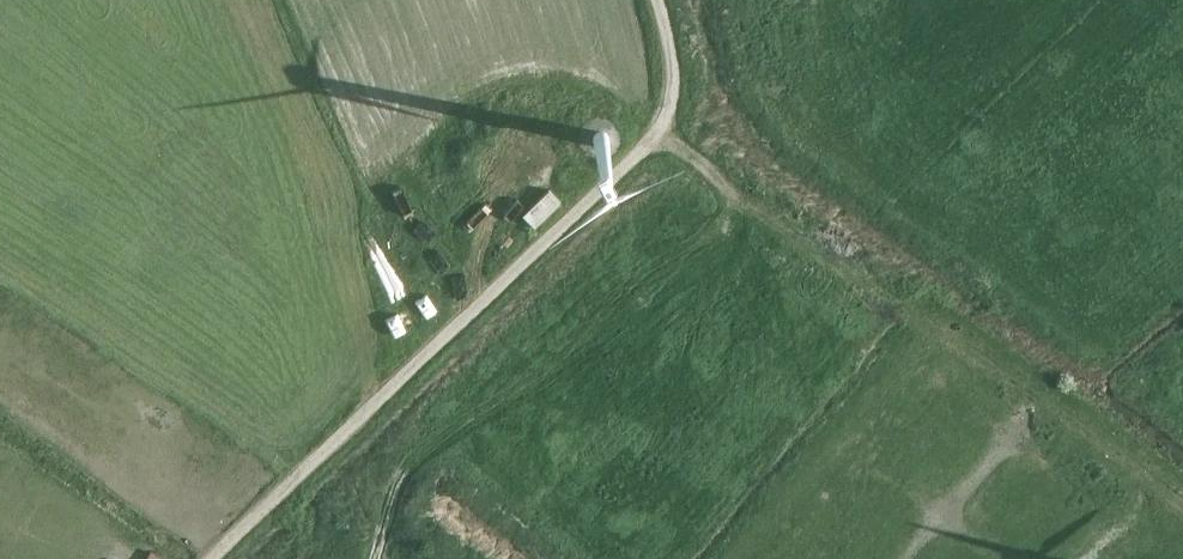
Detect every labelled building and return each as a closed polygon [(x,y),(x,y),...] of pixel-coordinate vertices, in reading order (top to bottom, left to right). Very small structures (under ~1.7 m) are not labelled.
[(555,187),(528,213),(541,226),(568,200),(555,187)] [(171,553),(155,548),(151,558),(169,558),(171,553)]
